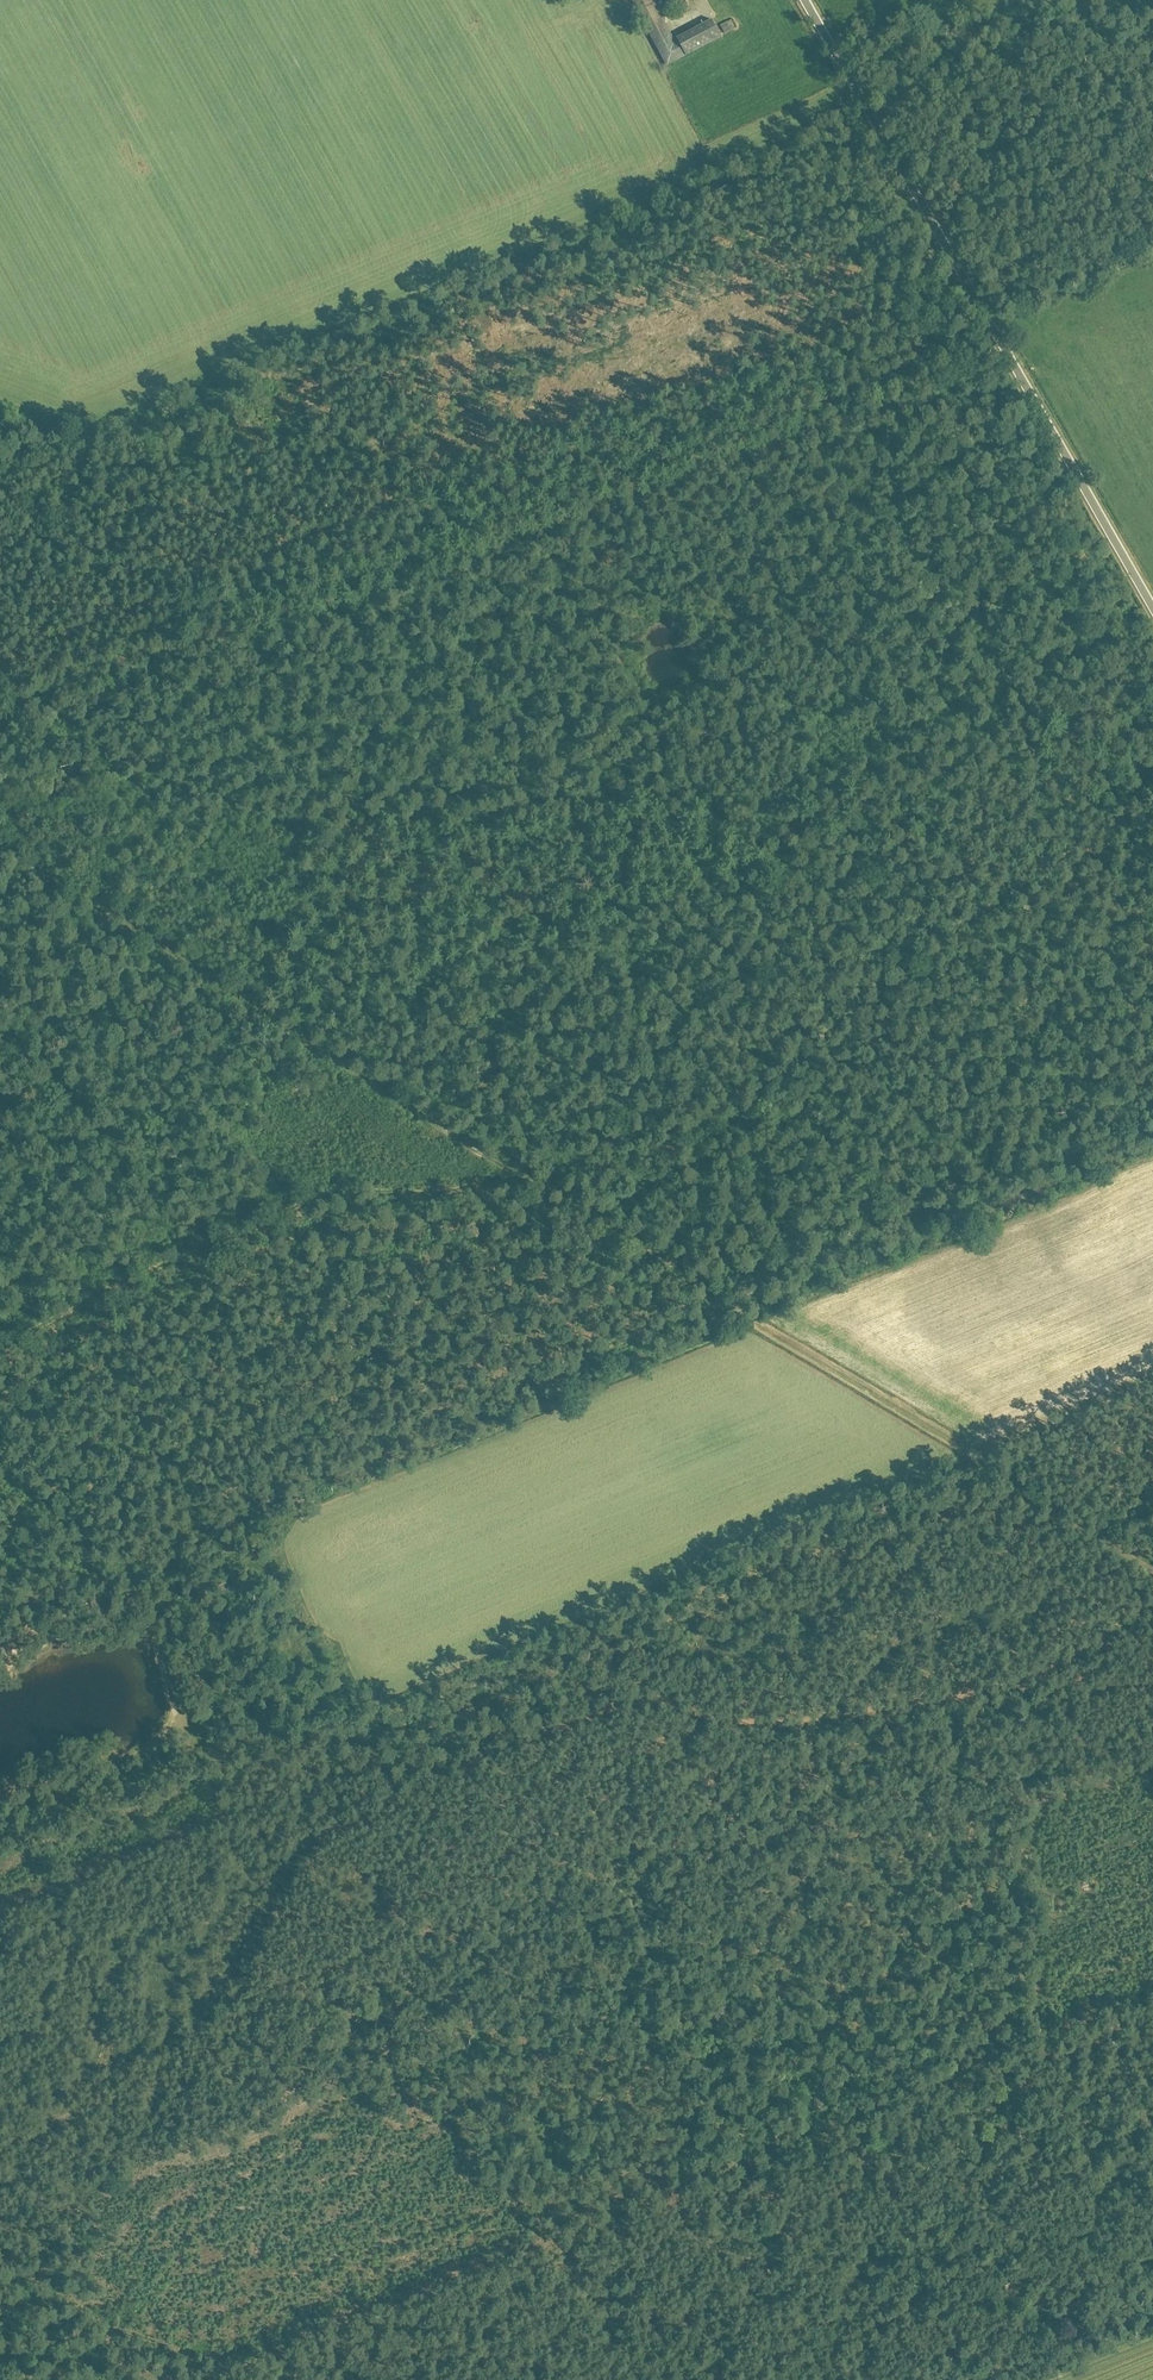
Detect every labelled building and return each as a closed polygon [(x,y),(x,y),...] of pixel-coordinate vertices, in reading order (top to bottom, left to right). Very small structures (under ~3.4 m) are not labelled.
[(667,64),(720,36),(711,19),(676,37),(677,38),(674,40),(652,0),(633,0),(667,64)] [(226,442),(230,433),(212,426),(209,435),(226,442)] [(159,1750),(153,1739),(140,1745),(145,1757),(159,1750)]
